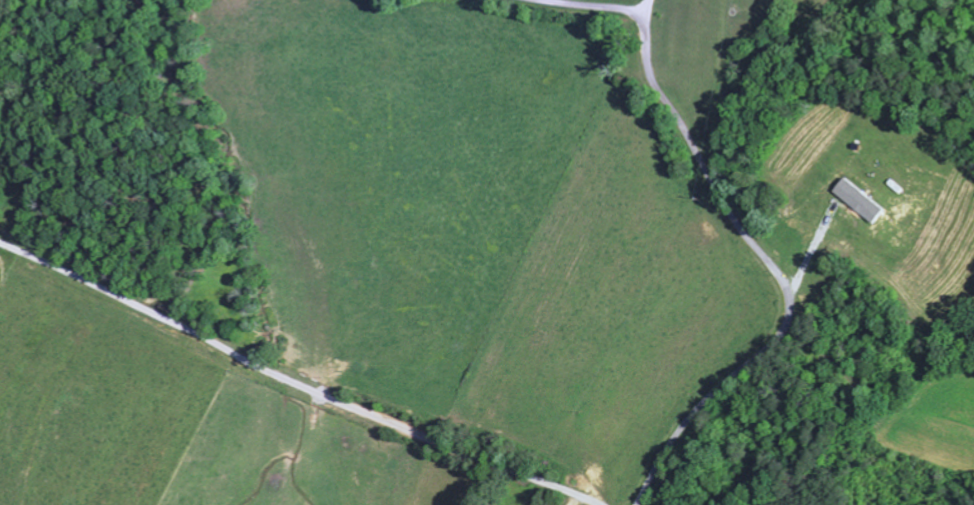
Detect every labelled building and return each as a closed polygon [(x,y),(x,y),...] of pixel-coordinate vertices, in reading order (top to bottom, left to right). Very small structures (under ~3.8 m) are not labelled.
[(882,223),(892,207),(851,178),(840,193),(882,223)]
